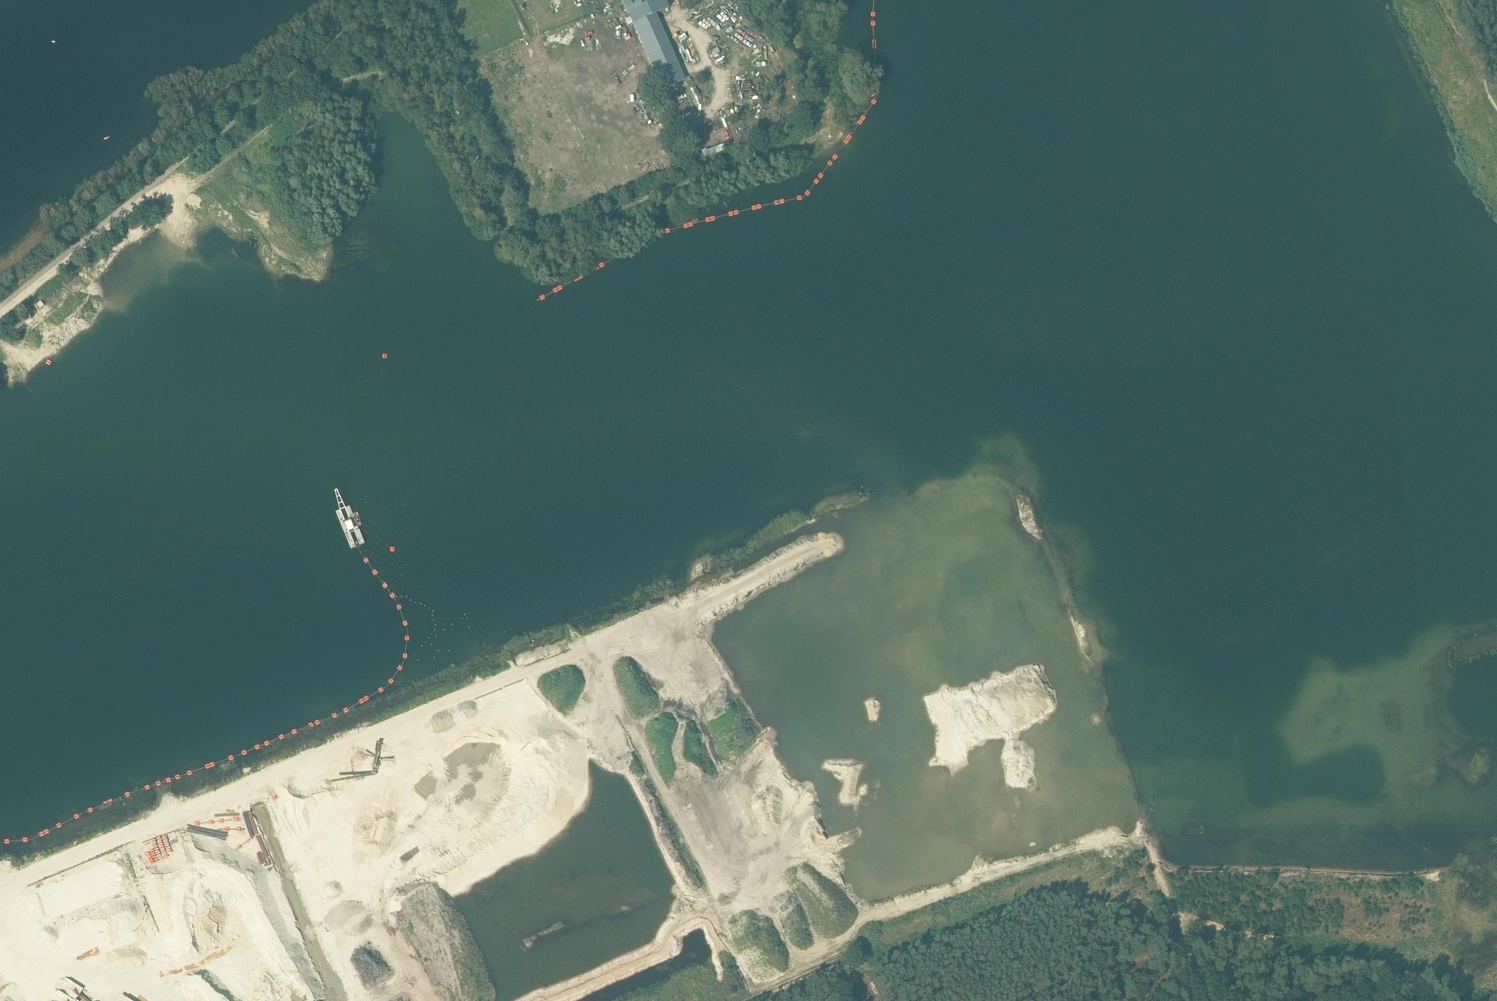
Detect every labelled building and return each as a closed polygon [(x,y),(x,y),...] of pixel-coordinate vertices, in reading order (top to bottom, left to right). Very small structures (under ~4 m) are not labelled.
[(625,3),(634,23),(651,16),(668,9),(664,0),(624,0),(625,3)] [(719,119),(696,127),(698,133),(709,129),(716,126),(721,124),(719,119)]
